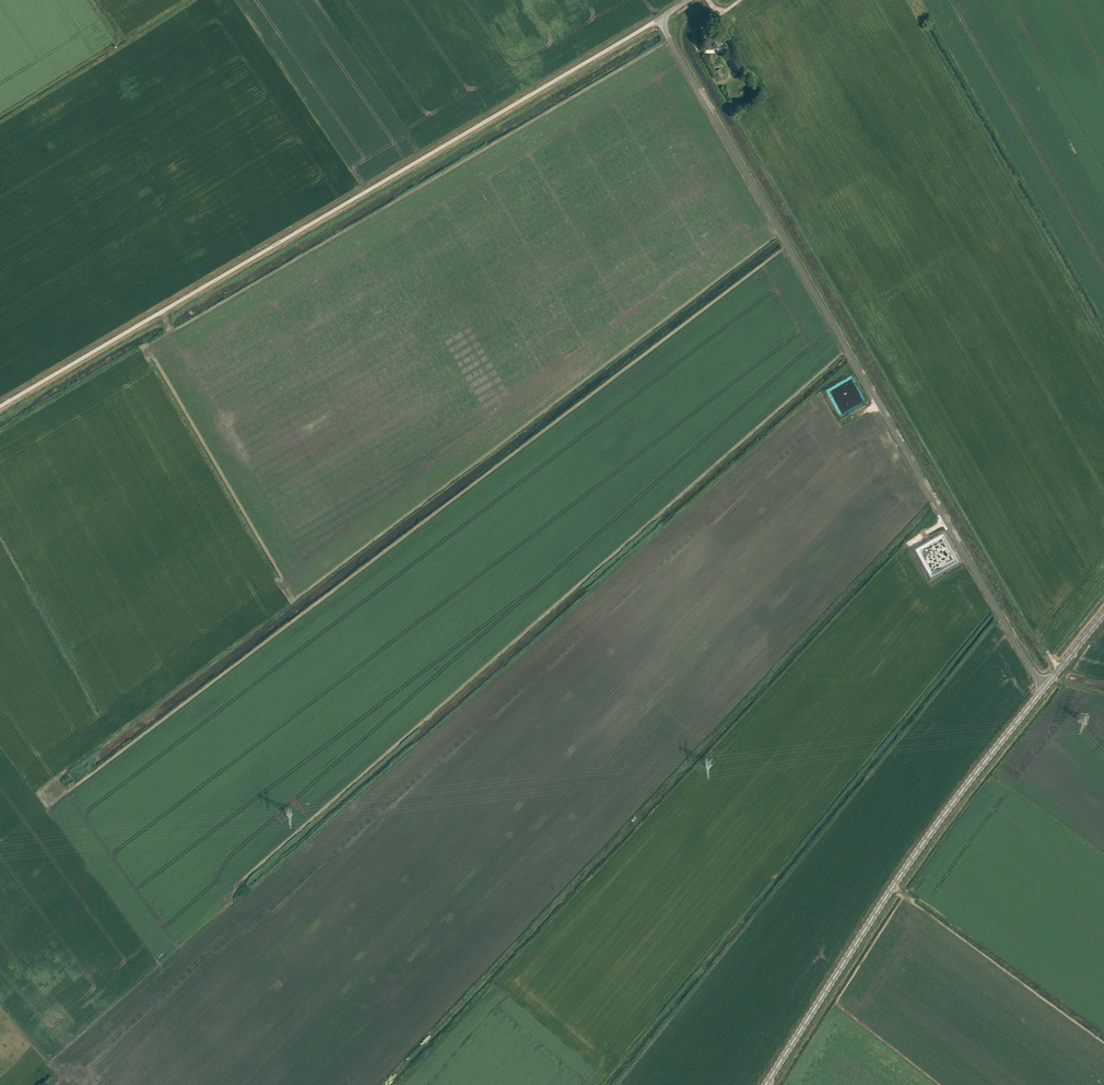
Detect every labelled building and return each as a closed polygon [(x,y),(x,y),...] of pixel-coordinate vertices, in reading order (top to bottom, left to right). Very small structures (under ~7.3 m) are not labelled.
[(716,49),(719,46),(724,43),(718,34),(710,40),(716,49)] [(735,72),(744,67),(738,56),(728,61),(735,72)] [(720,78),(724,75),(720,68),(716,71),(720,78)] [(849,402),(852,399),(848,394),(844,397),(849,402)]
